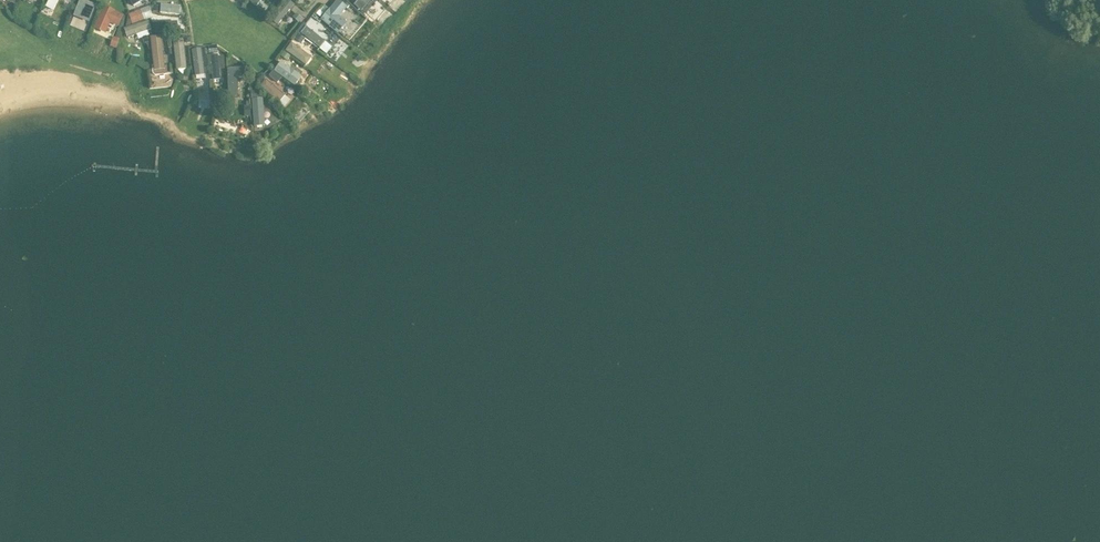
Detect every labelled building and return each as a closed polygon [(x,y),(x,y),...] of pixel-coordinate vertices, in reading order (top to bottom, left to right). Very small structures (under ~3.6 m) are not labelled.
[(54,8),(57,0),(49,0),(47,5),(54,8)] [(79,21),(87,3),(81,0),(78,0),(71,17),(79,21)] [(256,8),(263,0),(251,0),(249,2),(256,8)] [(338,34),(347,23),(340,17),(348,7),(339,0),(337,0),(330,8),(320,20),(338,34)] [(354,5),(361,11),(371,0),(359,0),(354,5)] [(368,8),(377,16),(385,7),(377,0),(374,0),(368,8)] [(403,0),(392,0),(388,6),(396,11),(403,0)] [(270,21),(278,28),(294,7),(286,1),(270,21)] [(123,14),(104,5),(93,28),(105,33),(110,22),(119,26),(123,14)] [(161,6),(160,13),(180,15),(181,8),(161,6)] [(128,15),(131,24),(152,17),(149,8),(128,15)] [(381,26),(392,13),(385,8),(374,21),(381,26)] [(315,17),(309,24),(337,45),(342,38),(315,17)] [(148,23),(124,31),(127,39),(151,31),(148,23)] [(153,24),(154,33),(177,32),(177,23),(153,24)] [(308,26),(301,34),(327,54),(334,46),(308,26)] [(298,35),(295,38),(302,43),(304,39),(298,35)] [(153,62),(154,70),(165,69),(161,36),(150,37),(153,62)] [(183,42),(174,43),(178,72),(187,71),(183,42)] [(294,44),(289,51),(305,63),(310,57),(294,44)] [(192,52),(195,78),(205,77),(202,51),(192,52)] [(290,56),(285,52),(282,56),(288,60),(290,56)] [(218,57),(211,57),(213,82),(220,81),(218,57)] [(274,71),(295,87),(302,77),(281,61),(274,71)] [(243,66),(227,66),(228,95),(237,95),(237,75),(244,75),(243,66)] [(273,71),(269,76),(278,82),(281,78),(273,71)] [(285,96),(266,81),(260,88),(279,103),(285,96)] [(288,105),(292,98),(286,95),(282,101),(288,105)] [(253,101),(254,130),(264,129),(262,101),(253,101)]
